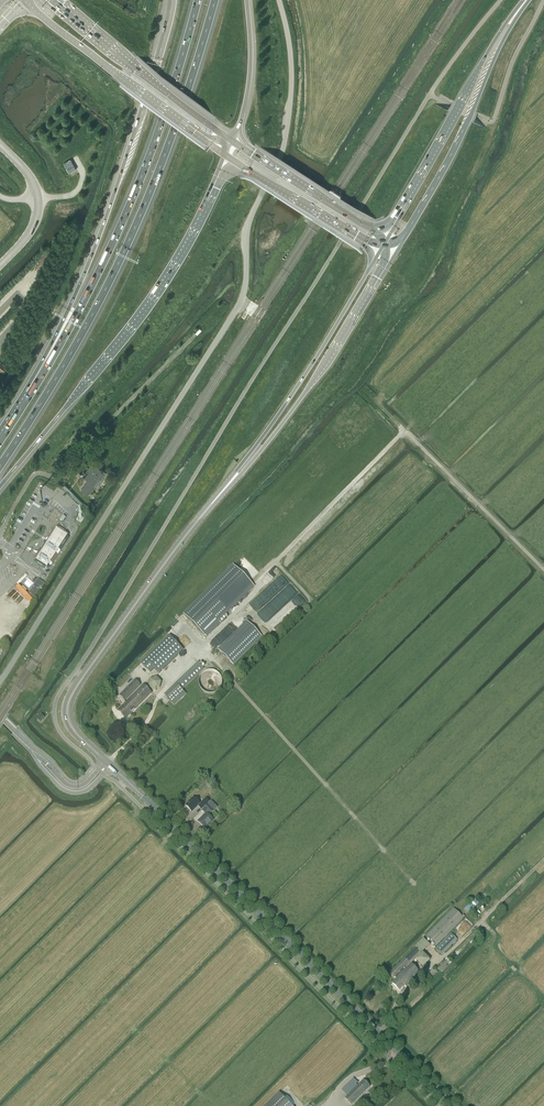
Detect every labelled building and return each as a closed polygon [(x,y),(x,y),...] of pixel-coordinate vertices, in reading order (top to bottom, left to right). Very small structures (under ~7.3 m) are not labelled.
[(70,159),(64,163),(67,169),(74,165),(70,159)] [(4,374),(11,364),(8,362),(5,365),(4,365),(4,364),(3,363),(2,364),(1,362),(0,363),(0,371),(4,374)] [(100,475),(102,476),(105,472),(94,465),(92,468),(90,467),(87,471),(89,472),(84,478),(88,480),(85,485),(81,490),(88,495),(91,490),(95,485),(93,484),(100,475)] [(68,535),(56,528),(47,541),(35,561),(47,569),(49,565),(50,566),(52,564),(51,563),(57,554),(58,554),(60,551),(59,550),(68,535)] [(219,623),(254,587),(250,583),(234,567),(184,616),(201,632),(207,639),(221,625),(219,623)] [(44,584),(26,574),(15,585),(32,599),(44,584)] [(247,621),(218,649),(233,665),(262,636),(247,621)] [(169,636),(146,660),(159,674),(183,650),(169,636)] [(187,692),(184,688),(204,669),(198,663),(176,684),(177,685),(165,696),(174,705),(187,692)] [(224,686),(224,684),(224,681),(223,679),(222,677),(220,674),(218,673),(216,671),(213,671),(211,670),(208,671),(206,671),(203,673),(201,674),(199,677),(198,679),(198,681),(197,684),(198,686),(198,688),(199,691),(201,693),(203,694),(206,696),(208,697),(210,697),(213,697),(215,696),(218,695),(220,693),(222,691),(223,688),(224,686)] [(121,694),(126,699),(142,684),(137,678),(121,694)] [(150,680),(149,686),(153,690),(159,689),(161,683),(156,678),(150,680)] [(144,685),(117,711),(125,719),(152,693),(144,685)] [(210,802),(206,798),(200,804),(194,797),(185,806),(192,812),(198,806),(202,810),(207,805),(210,802)] [(216,808),(210,802),(211,801),(210,802),(207,805),(202,810),(206,814),(198,822),(205,829),(213,820),(209,816),(213,811),(216,808)] [(479,903),(475,899),(465,909),(469,913),(479,903)] [(454,908),(426,936),(437,946),(465,917),(463,915),(462,916),(454,908)] [(436,949),(442,955),(457,940),(452,934),(436,949)] [(422,954),(421,954),(430,945),(423,939),(414,947),(415,949),(390,974),(394,978),(396,980),(392,983),(399,991),(419,971),(412,964),(421,955),(422,954)] [(445,960),(437,968),(442,973),(452,963),(447,958),(445,960)] [(363,1080),(357,1086),(356,1084),(357,1083),(353,1079),(341,1090),(345,1094),(352,1088),(353,1090),(345,1098),(352,1105),(370,1087),(363,1080)] [(280,1094),(268,1105),(292,1105),(280,1094)]
